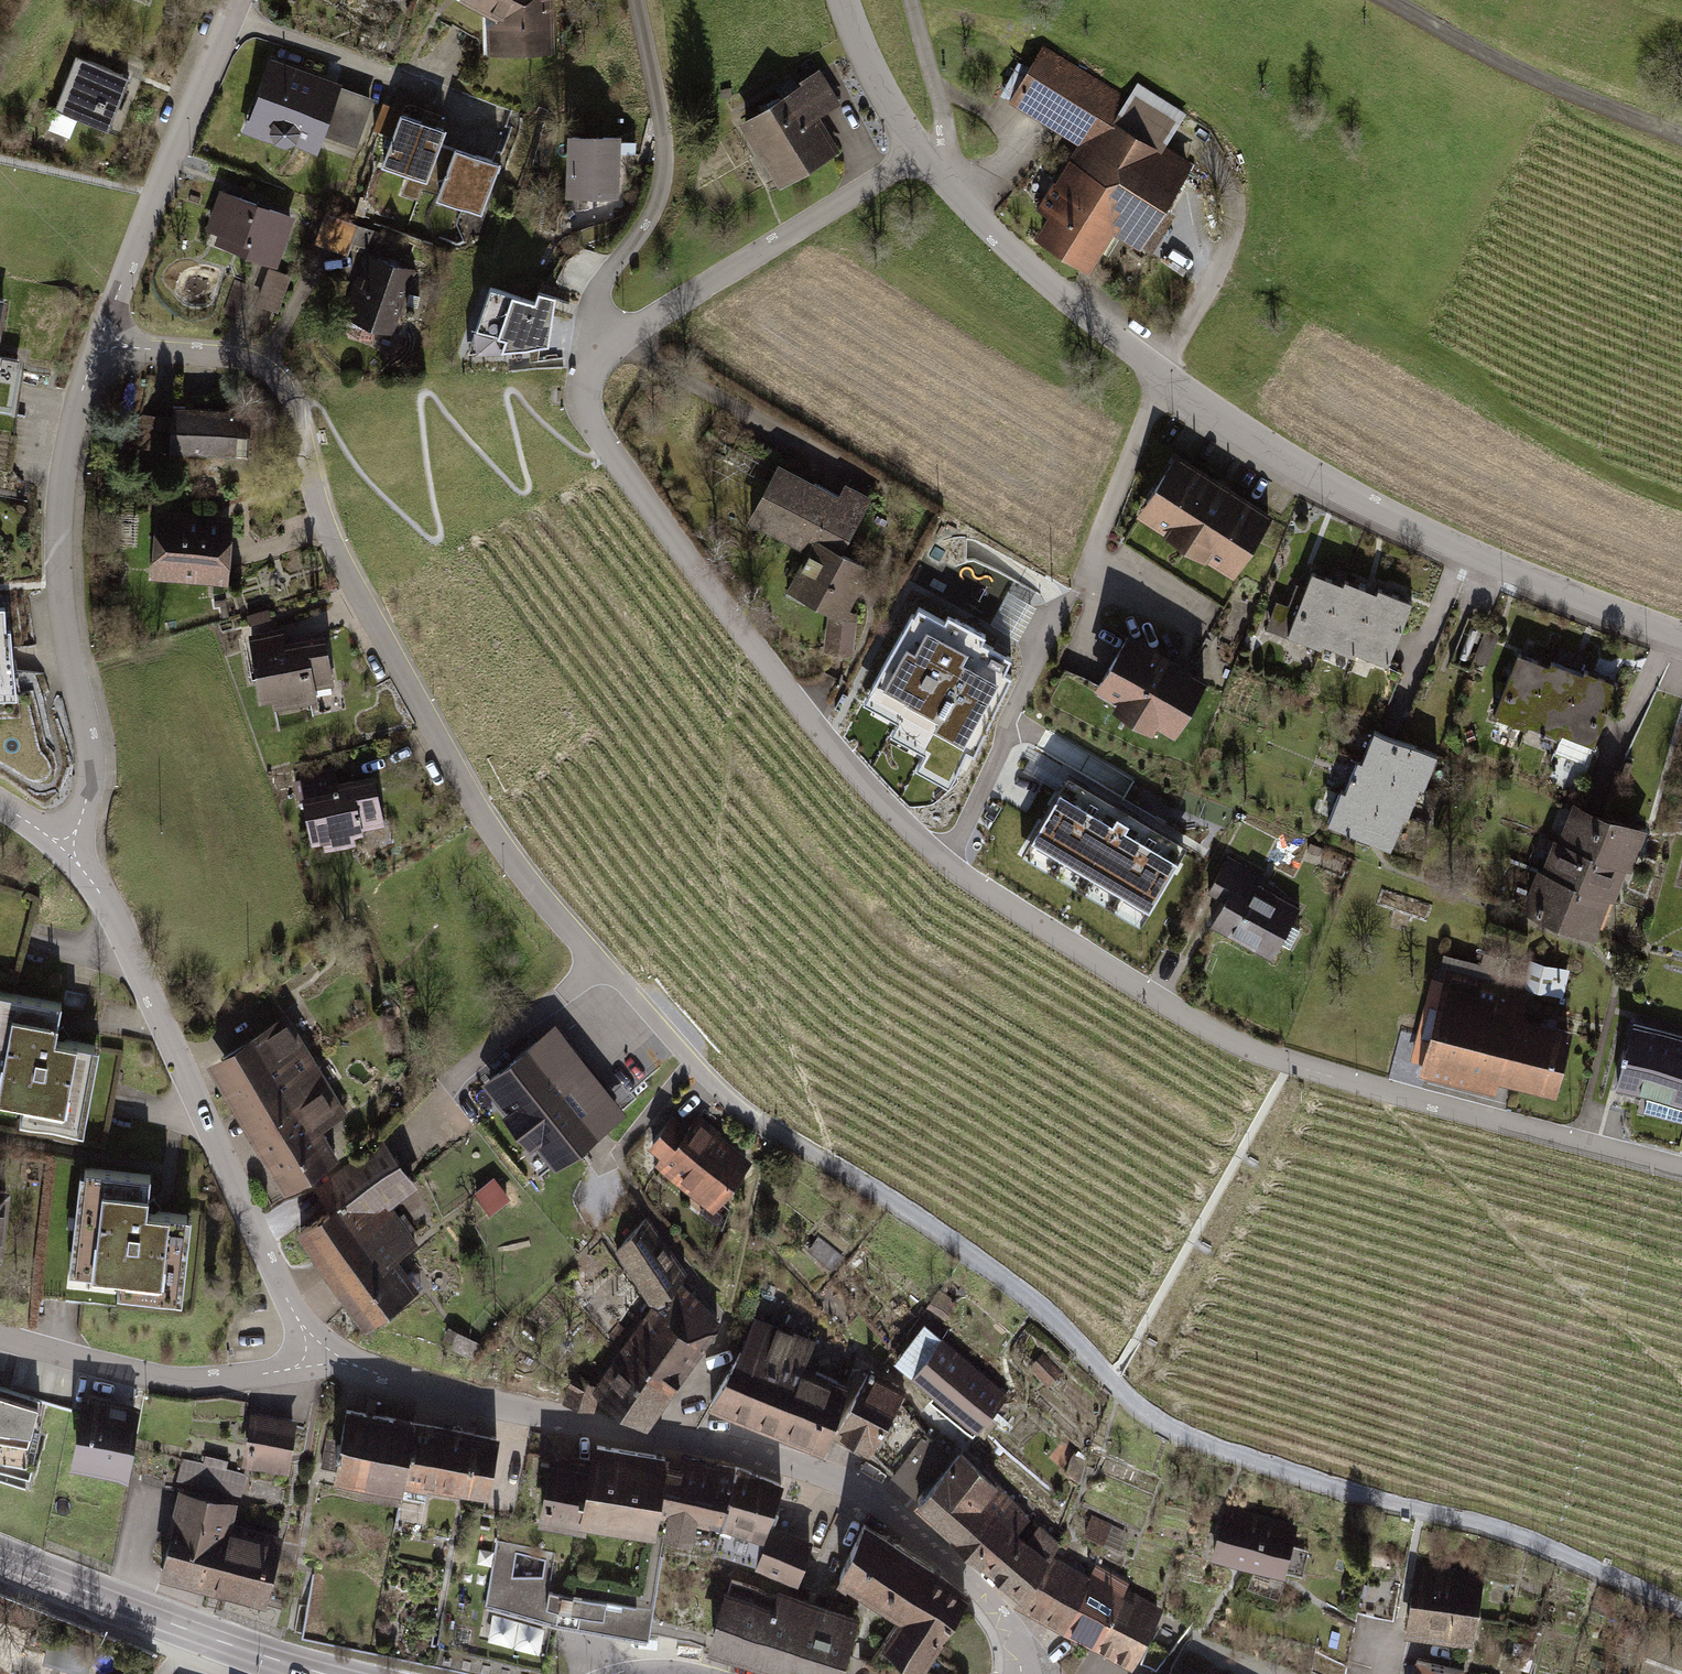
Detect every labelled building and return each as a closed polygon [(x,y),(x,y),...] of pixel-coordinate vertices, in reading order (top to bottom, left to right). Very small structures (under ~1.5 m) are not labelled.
[(502,17),(492,25),(493,49),(546,47),(546,0),(470,0),(502,17)] [(1043,48),(1012,99),(1085,143),(1044,209),(1054,215),(1040,237),(1090,267),(1115,226),(1139,241),(1189,159),(1115,114),(1125,98),(1043,48)] [(77,56),(57,107),(109,128),(129,77),(77,56)] [(336,87),(273,65),(252,124),(314,146),(320,130),(356,143),(370,107),(334,94),(336,87)] [(820,75),(742,123),(781,185),(835,151),(814,118),(838,104),(820,75)] [(445,128),(401,111),(382,162),(426,179),(422,190),(437,196),(452,155),(437,150),(445,128)] [(613,138),(572,137),(570,194),(611,195),(613,138)] [(499,161),(455,145),(452,155),(437,196),(480,212),(499,161)] [(288,218),(222,196),(211,229),(251,243),(247,252),(273,261),(288,218)] [(409,271),(365,257),(346,315),(391,329),(409,271)] [(265,267),(252,303),(280,312),(293,277),(265,267)] [(532,302),(488,288),(466,351),(546,346),(553,298),(536,292),(532,302)] [(9,407),(16,357),(0,355),(0,406),(9,407)] [(231,413),(173,410),(172,447),(229,450),(231,413)] [(1174,457),(1140,510),(1233,569),(1267,516),(1174,457)] [(777,463),(746,520),(805,552),(786,591),(828,613),(823,652),(851,655),(857,611),(849,609),(870,567),(841,551),(871,496),(844,482),(837,494),(777,463)] [(225,521),(158,518),(155,576),(222,579),(225,521)] [(1312,574),(1288,633),(1320,646),(1322,641),(1343,587),(1312,574)] [(1343,587),(1322,641),(1353,653),(1355,649),(1376,593),(1345,581),(1343,587)] [(1376,593),(1355,649),(1386,662),(1410,601),(1378,589),(1376,593)] [(10,698),(3,610),(0,610),(0,699),(10,698)] [(939,633),(925,625),(913,647),(905,643),(881,687),(936,718),(931,727),(962,744),(998,678),(973,665),(961,659),(967,649),(939,633)] [(1204,679),(1128,635),(1098,688),(1173,732),(1204,679)] [(320,640),(256,652),(263,692),(327,681),(320,640)] [(1518,656),(1494,715),(1526,728),(1528,723),(1549,669),(1518,656)] [(1549,669),(1528,723),(1559,735),(1561,731),(1583,675),(1552,663),(1549,669)] [(1583,675),(1561,731),(1592,743),(1616,683),(1584,671),(1583,675)] [(1037,772),(1056,743),(1035,730),(1016,758),(1037,772)] [(1421,785),(1432,753),(1372,732),(1361,763),(1416,783),(1421,785)] [(1404,815),(1416,783),(1361,763),(1355,761),(1344,792),(1400,813),(1404,815)] [(375,831),(364,774),(302,786),(313,842),(375,831)] [(1064,782),(1022,853),(1139,923),(1182,852),(1064,782)] [(1388,845),(1400,813),(1344,792),(1339,791),(1327,822),(1388,845)] [(1624,865),(1636,833),(1576,812),(1564,843),(1619,863),(1624,865)] [(1607,895),(1619,863),(1564,843),(1559,841),(1547,872),(1603,893),(1607,895)] [(1225,901),(1214,922),(1273,954),(1298,908),(1256,885),(1261,876),(1228,858),(1209,892),(1225,901)] [(1591,925),(1603,893),(1547,872),(1542,871),(1531,902),(1591,925)] [(1567,993),(1569,968),(1534,965),(1532,990),(1567,993)] [(1450,979),(1430,1058),(1553,1089),(1567,1034),(1517,1021),(1523,997),(1450,979)] [(0,993),(0,1100),(21,1104),(19,1119),(79,1130),(94,1048),(51,1040),(57,1004),(0,993)] [(229,1087),(249,1121),(320,1077),(285,1020),(224,1057),(238,1081),(229,1087)] [(1616,1086),(1681,1104),(1681,1037),(1633,1023),(1616,1086)] [(551,1060),(536,1042),(489,1079),(514,1109),(507,1114),(530,1142),(537,1137),(556,1161),(603,1124),(562,1073),(571,1066),(560,1053),(551,1060)] [(343,1112),(320,1077),(249,1121),(288,1185),(334,1157),(315,1126),(334,1114),(335,1117),(343,1112)] [(716,1202),(746,1164),(695,1123),(687,1133),(673,1122),(652,1148),(667,1159),(665,1161),(716,1202)] [(332,1209),(301,1230),(367,1323),(411,1292),(388,1261),(415,1242),(385,1200),(412,1180),(384,1141),(318,1188),(332,1209)] [(145,1179),(81,1172),(67,1290),(177,1302),(186,1219),(141,1214),(145,1179)] [(657,1308),(677,1281),(685,1272),(646,1216),(616,1249),(656,1307),(657,1308)] [(656,1307),(626,1349),(670,1385),(717,1320),(677,1281),(657,1308),(656,1307)] [(732,1365),(711,1402),(775,1426),(801,1369),(813,1341),(753,1319),(742,1348),(732,1365)] [(1006,1394),(925,1325),(896,1357),(946,1399),(938,1409),(946,1417),(950,1413),(973,1433),(1006,1394)] [(469,1338),(451,1329),(447,1336),(455,1340),(452,1345),(462,1351),(469,1338)] [(626,1349),(597,1388),(644,1421),(670,1385),(626,1349)] [(1059,1372),(1044,1355),(1034,1365),(1049,1381),(1059,1372)] [(845,1385),(801,1369),(775,1426),(823,1444),(845,1385)] [(917,1489),(947,1454),(925,1436),(899,1401),(904,1392),(897,1388),(897,1390),(867,1373),(837,1428),(871,1447),(917,1489)] [(592,1404),(597,1388),(598,1385),(577,1374),(565,1399),(592,1404)] [(0,1386),(0,1480),(27,1488),(52,1402),(0,1386)] [(110,1399),(86,1395),(76,1450),(125,1459),(133,1415),(108,1410),(110,1399)] [(327,1438),(322,1465),(365,1472),(361,1493),(399,1500),(401,1493),(414,1422),(347,1410),(341,1441),(327,1438)] [(270,1426),(253,1423),(249,1448),(287,1454),(292,1423),(271,1420),(270,1426)] [(496,1437),(414,1422),(401,1493),(425,1498),(429,1478),(461,1485),(461,1482),(487,1487),(496,1437)] [(651,1527),(663,1456),(597,1445),(593,1466),(555,1460),(548,1497),(546,1497),(543,1516),(572,1522),(571,1527),(585,1529),(587,1517),(651,1527)] [(962,1450),(917,1498),(1024,1591),(1048,1557),(1058,1542),(1039,1525),(1025,1545),(1006,1528),(1016,1518),(1021,1523),(1028,1516),(1022,1510),(1021,1511),(962,1450)] [(651,1527),(662,1530),(690,1536),(692,1528),(719,1534),(729,1498),(733,1479),(676,1467),(663,1465),(665,1457),(663,1456),(651,1527)] [(210,1466),(206,1482),(234,1489),(238,1473),(210,1466)] [(733,1479),(729,1498),(771,1511),(780,1484),(736,1466),(733,1479)] [(183,1490),(162,1569),(210,1582),(225,1525),(231,1503),(183,1490)] [(810,1543),(769,1530),(766,1523),(771,1511),(729,1498),(719,1534),(716,1549),(797,1575),(810,1543)] [(1294,1527),(1228,1510),(1214,1551),(1286,1569),(1290,1552),(1288,1551),(1294,1527)] [(1086,1532),(1103,1540),(1109,1527),(1091,1519),(1086,1532)] [(460,1520),(456,1544),(344,1524),(318,1542),(302,1634),(501,1673),(546,1673),(557,1615),(649,1632),(662,1557),(460,1520)] [(903,1611),(931,1567),(864,1524),(839,1577),(845,1580),(847,1575),(903,1611)] [(279,1540),(225,1525),(210,1582),(264,1597),(279,1540)] [(1089,1579),(1048,1557),(1024,1591),(1019,1597),(1065,1623),(1097,1568),(1095,1567),(1089,1579)] [(1418,1566),(1408,1621),(1472,1631),(1481,1577),(1418,1566)] [(931,1567),(903,1611),(884,1639),(921,1664),(967,1590),(931,1567)] [(1127,1583),(1097,1568),(1065,1623),(1095,1638),(1123,1590),(1127,1583)] [(713,1638),(826,1673),(836,1673),(854,1617),(732,1578),(713,1638)] [(1123,1590),(1095,1638),(1131,1658),(1157,1609),(1123,1590)] [(1323,1608),(1315,1650),(1347,1662),(1355,1624),(1323,1608)] [(48,1642),(42,1669),(68,1673),(88,1673),(93,1651),(48,1642)] [(1322,1673),(1345,1673),(1347,1662),(1315,1650),(1311,1669),(1322,1673)] [(1414,1673),(1462,1673),(1463,1672),(1418,1660),(1414,1673)]
